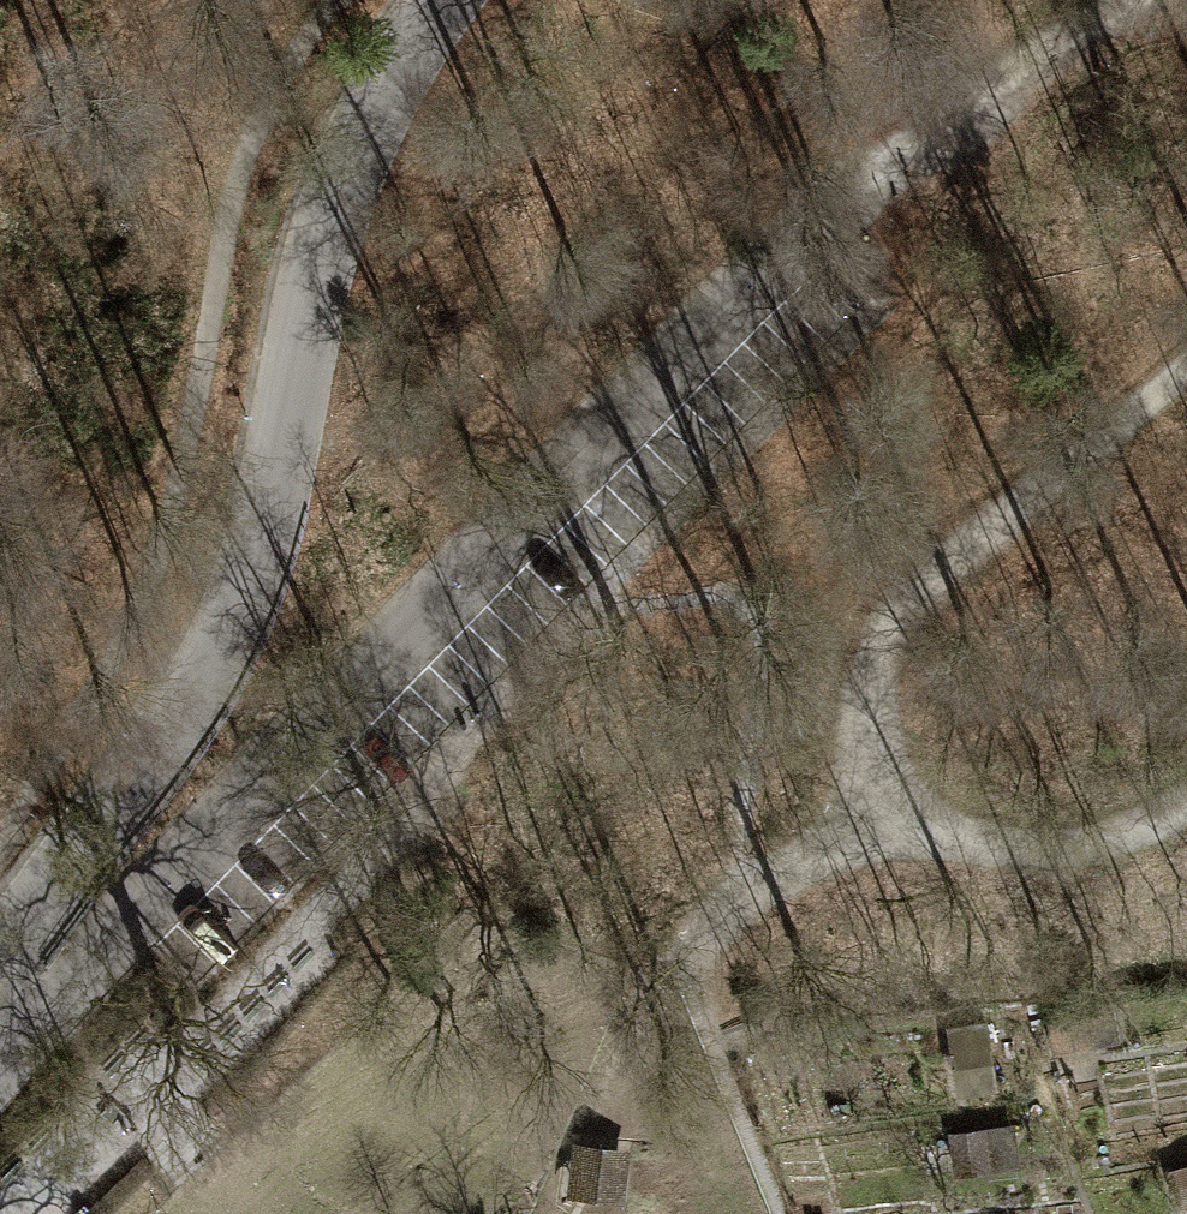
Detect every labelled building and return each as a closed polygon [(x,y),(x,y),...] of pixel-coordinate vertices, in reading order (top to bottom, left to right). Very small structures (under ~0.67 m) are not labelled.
[(632,1147),(573,1142),(568,1198),(627,1203),(632,1147)]
